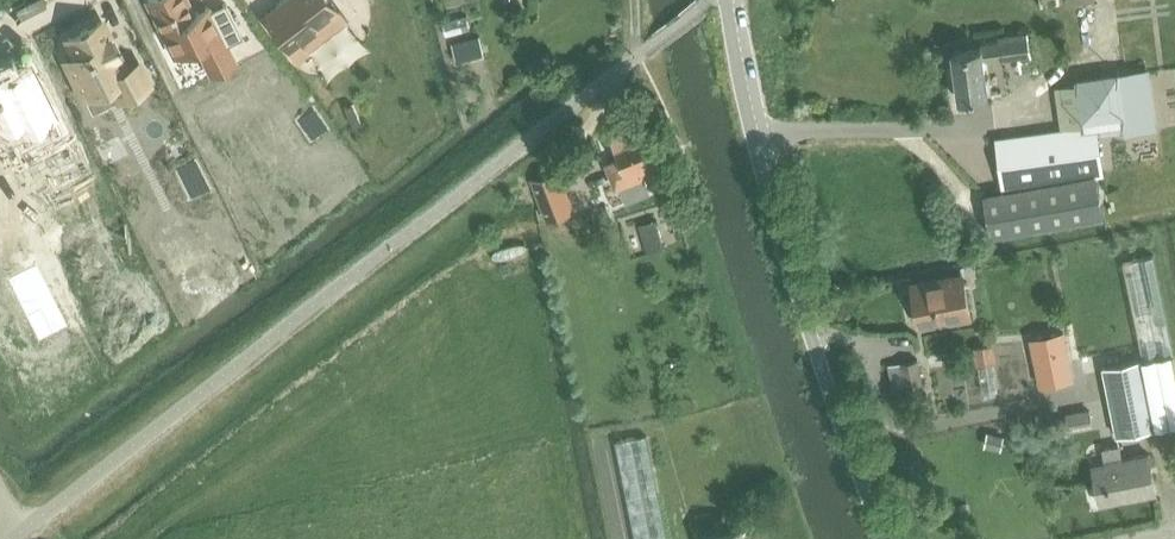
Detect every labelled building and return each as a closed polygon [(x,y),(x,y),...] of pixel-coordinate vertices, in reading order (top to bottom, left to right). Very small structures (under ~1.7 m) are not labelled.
[(226,1),(211,9),(208,4),(192,12),(186,0),(149,0),(163,27),(160,28),(174,56),(196,45),(211,75),(237,62),(228,43),(243,36),(226,1)] [(263,15),(297,60),(309,51),(300,40),(340,10),(333,0),(283,0),(263,15)] [(1108,1),(1079,5),(1081,16),(1109,13),(1108,1)] [(99,19),(66,36),(74,52),(64,57),(83,95),(111,81),(119,97),(148,83),(136,61),(124,67),(116,52),(117,52),(109,35),(107,36),(99,19)] [(985,61),(1003,58),(1032,55),(1029,29),(1000,33),(1001,41),(981,44),(981,51),(953,55),(959,101),(989,97),(985,61)] [(481,35),(453,42),(458,61),(486,54),(481,35)] [(0,70),(0,105),(9,124),(29,114),(42,140),(70,125),(37,62),(20,70),(16,62),(0,70)] [(1080,81),(1054,85),(1061,127),(1138,116),(1140,129),(1155,127),(1147,67),(1079,77),(1080,81)] [(642,115),(610,126),(621,156),(607,162),(616,186),(620,185),(626,200),(650,191),(644,176),(662,170),(642,115)] [(1098,125),(995,139),(1001,188),(1099,175),(1105,174),(1098,125)] [(561,168),(536,177),(551,217),(576,208),(561,168)] [(1105,215),(1099,175),(1001,188),(1002,194),(987,196),(993,234),(1105,215)] [(665,246),(656,216),(645,219),(646,222),(640,223),(648,252),(665,246)] [(1172,354),(1151,257),(1120,264),(1141,360),(1102,369),(1116,438),(1174,425),(1174,370),(1172,354)] [(913,286),(921,325),(972,315),(965,276),(913,286)] [(1063,331),(1031,338),(1041,385),(1073,378),(1063,331)] [(992,343),(984,345),(986,363),(995,362),(992,343)] [(905,385),(923,381),(918,357),(900,360),(887,363),(892,387),(905,385)] [(1065,459),(1064,456),(1058,429),(1046,432),(1052,459),(1052,461),(1065,459)] [(988,432),(986,444),(1002,448),(1004,436),(988,432)] [(647,436),(617,443),(637,538),(669,538),(647,436)] [(1100,506),(1157,494),(1148,454),(1125,459),(1122,444),(1103,448),(1106,463),(1091,467),(1100,506)] [(742,529),(715,538),(746,538),(742,529)]
